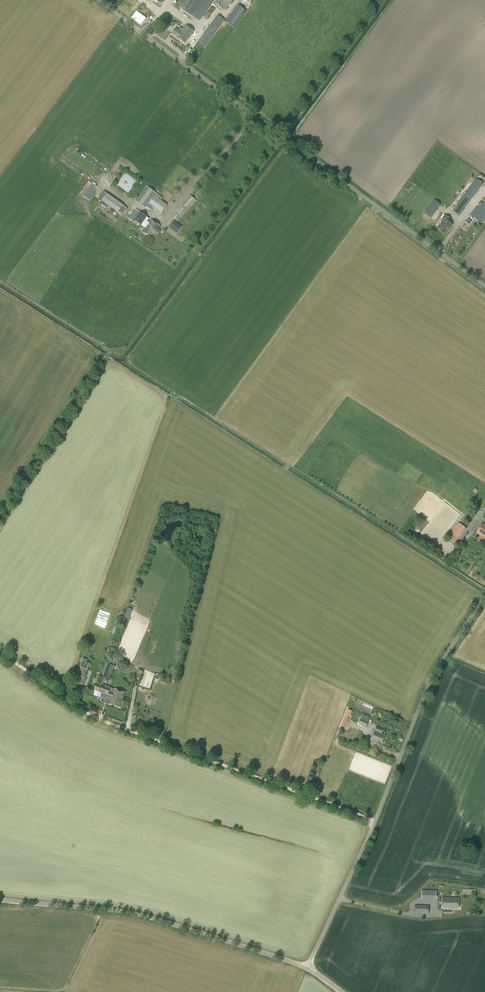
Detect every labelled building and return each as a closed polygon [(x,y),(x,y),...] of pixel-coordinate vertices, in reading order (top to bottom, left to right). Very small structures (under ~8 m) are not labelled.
[(192,0),(173,0),(172,0),(177,3),(174,7),(179,11),(180,8),(181,7),(185,10),(192,0)] [(185,10),(181,7),(180,8),(184,11),(184,12),(195,20),(210,0),(192,0),(185,10)] [(233,0),(216,0),(215,1),(226,9),(233,0)] [(140,25),(147,16),(137,8),(130,18),(140,25)] [(205,47),(224,22),(218,17),(198,42),(205,47)] [(194,32),(186,26),(183,30),(181,28),(179,30),(176,28),(172,33),(177,37),(184,43),(186,41),(187,41),(194,32)] [(483,181),(479,178),(478,180),(476,178),(456,204),(457,205),(453,211),(459,216),(464,210),(465,211),(475,197),(473,196),(483,184),(481,182),(483,181)] [(162,213),(167,205),(161,201),(163,198),(146,186),(135,201),(150,212),(153,207),(162,213)] [(89,200),(95,191),(94,190),(90,187),(83,196),(87,200),(87,199),(89,200)] [(118,212),(123,206),(106,194),(102,201),(118,212)] [(177,222),(196,201),(190,195),(171,216),(177,222)] [(431,218),(440,205),(434,200),(424,213),(431,218)] [(484,219),(484,208),(478,203),(469,215),(481,224),(484,219)] [(143,227),(146,223),(149,219),(146,217),(135,209),(128,219),(132,222),(134,220),(140,225),(141,225),(143,227)] [(445,234),(452,225),(448,222),(449,220),(444,216),(442,219),(444,221),(437,229),(440,231),(445,234)] [(160,226),(151,220),(148,224),(146,223),(143,227),(146,229),(143,233),(152,239),(159,229),(158,229),(160,226)] [(176,233),(179,229),(172,223),(169,227),(176,233)] [(458,522),(456,525),(464,532),(466,529),(458,522)] [(482,524),(476,534),(484,539),(484,526),(482,524)] [(454,544),(462,534),(454,528),(450,533),(452,536),(449,539),(454,544)] [(100,610),(95,624),(104,627),(109,613),(100,610)] [(110,676),(113,670),(109,669),(109,668),(105,667),(101,678),(107,680),(109,676),(110,676)] [(108,692),(110,687),(102,685),(98,684),(98,683),(95,692),(112,697),(109,704),(120,708),(122,701),(120,700),(117,699),(117,698),(115,697),(115,696),(112,695),(112,696),(108,694),(108,692)] [(120,700),(122,701),(125,693),(114,689),(113,694),(108,692),(108,694),(112,696),(112,695),(115,696),(115,697),(117,698),(117,699),(120,700)] [(366,727),(370,717),(363,714),(358,724),(366,727)] [(381,747),(385,735),(381,734),(383,730),(376,727),(371,741),(374,742),(377,743),(376,745),(381,747)] [(74,753),(77,747),(71,744),(69,751),(74,753)] [(442,908),(459,909),(459,898),(442,897),(442,908)] [(429,914),(429,905),(415,905),(415,914),(429,914)]
